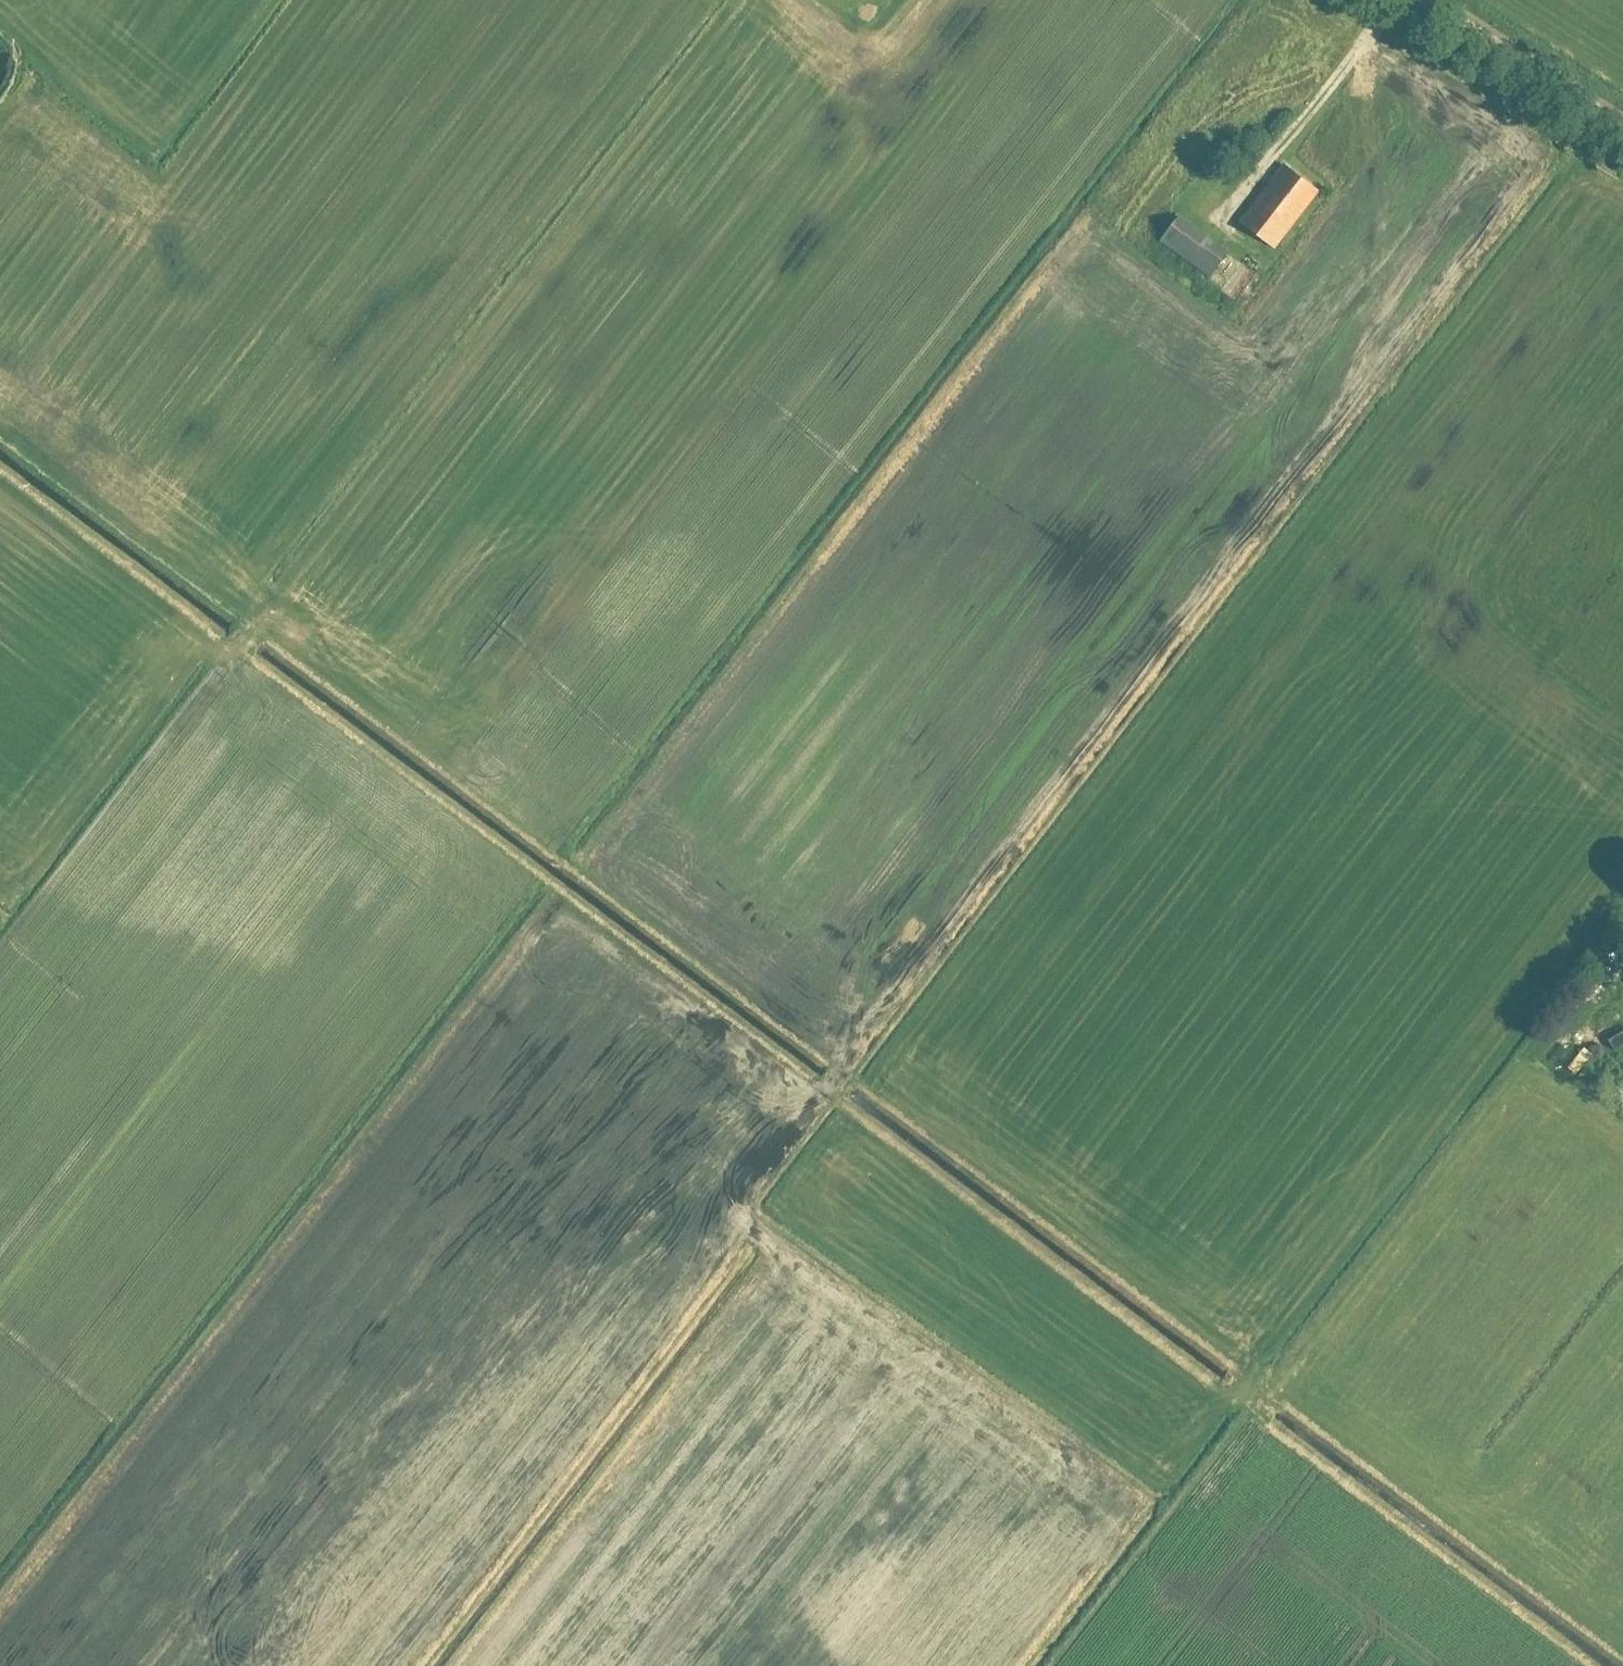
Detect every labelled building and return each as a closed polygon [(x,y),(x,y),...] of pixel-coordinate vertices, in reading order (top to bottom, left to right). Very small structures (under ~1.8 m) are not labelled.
[(1276,245),(1320,188),(1286,162),(1241,218),(1276,245)] [(1160,239),(1211,277),(1230,251),(1178,215),(1160,239)] [(1248,260),(1226,287),(1239,297),(1261,271),(1248,260)]
